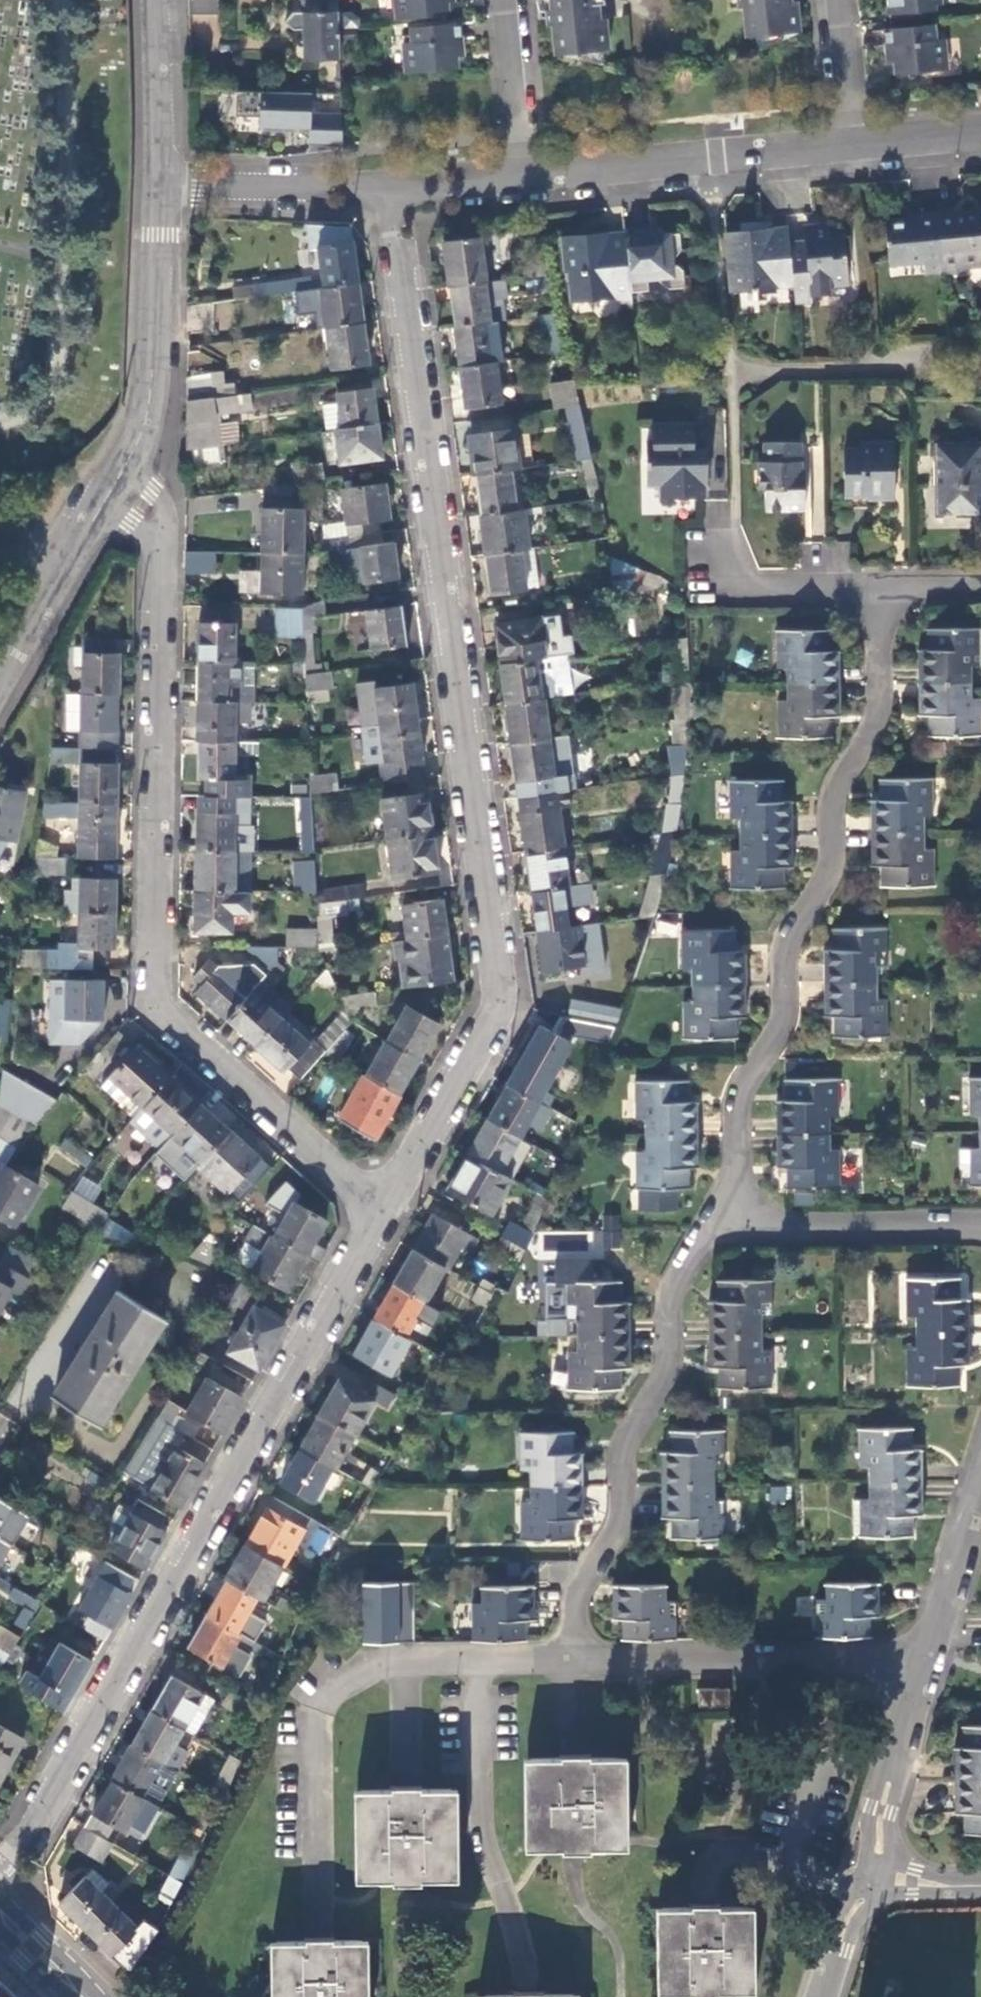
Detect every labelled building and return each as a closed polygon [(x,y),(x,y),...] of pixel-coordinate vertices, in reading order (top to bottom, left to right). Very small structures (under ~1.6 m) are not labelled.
[(188,1),(189,15),(217,14),(217,0),(216,0),(188,1)] [(303,13),(339,12),(338,0),(302,0),(303,13)] [(451,0),(392,0),(394,19),(440,15),(439,4),(451,2),(451,0)] [(549,25),(558,25),(560,55),(586,60),(588,52),(610,50),(606,3),(606,4),(606,2),(605,3),(605,0),(547,0),(549,25)] [(740,7),(749,6),(752,36),(773,34),(777,42),(800,32),(799,22),(797,0),(739,0),(740,7)] [(890,15),(922,12),(921,7),(943,6),(942,0),(889,0),(890,15)] [(340,59),(339,30),(339,12),(303,13),(305,61),(340,59)] [(405,73),(450,69),(449,57),(461,56),(458,23),(410,28),(411,43),(402,44),(405,73)] [(935,27),(886,32),(889,63),(900,63),(901,74),(920,72),(925,79),(939,70),(948,69),(946,40),(937,42),(935,27)] [(310,147),(343,148),(342,116),(312,115),(312,94),(237,92),(237,117),(261,118),(260,127),(265,132),(284,133),(285,128),(310,129),(310,147)] [(936,213),(936,217),(942,275),(964,273),(963,266),(980,265),(980,217),(967,218),(966,211),(936,213)] [(942,275),(936,217),(919,219),(920,222),(885,226),(890,269),(924,266),(926,278),(942,277),(942,275)] [(794,285),(796,304),(812,302),(811,296),(832,294),(832,287),(848,286),(844,230),(829,230),(829,225),(805,226),(806,244),(801,244),(800,242),(798,241),(790,241),(794,285)] [(790,241),(789,229),(727,234),(733,293),(779,289),(779,286),(794,285),(790,241)] [(624,232),(630,293),(649,291),(649,280),(658,279),(667,289),(685,288),(684,270),(674,262),(682,251),(681,235),(645,237),(645,230),(624,232)] [(631,301),(630,293),(624,232),(622,232),(623,236),(608,238),(607,233),(561,237),(564,264),(568,266),(571,301),(589,300),(594,294),(613,292),(613,296),(619,302),(631,301)] [(443,243),(449,287),(486,281),(481,238),(443,243)] [(324,288),(356,283),(351,242),(318,247),(324,288)] [(525,276),(546,273),(544,265),(524,267),(525,276)] [(251,287),(252,297),(311,289),(309,279),(251,287)] [(486,281),(449,287),(455,327),(497,321),(505,320),(502,298),(508,298),(505,279),(486,281)] [(362,322),(356,283),(324,288),(319,288),(324,328),(326,328),(362,322)] [(213,302),(188,306),(188,316),(188,331),(212,328),(213,302)] [(551,354),(562,352),(554,313),(543,314),(551,354)] [(497,321),(455,327),(460,366),(496,361),(502,361),(497,321)] [(368,363),(362,322),(326,328),(332,368),(368,363)] [(496,361),(460,366),(466,408),(501,404),(496,361)] [(212,374),(187,377),(187,387),(187,402),(213,398),(219,398),(224,397),(223,383),(213,384),(212,374)] [(579,406),(575,388),(574,381),(550,383),(553,410),(568,408),(579,406)] [(233,382),(223,383),(224,397),(235,396),(233,382)] [(336,430),(377,424),(372,389),(337,394),(339,405),(323,406),(326,432),(336,430)] [(253,394),(255,409),(285,405),(283,391),(253,394)] [(252,409),(250,394),(235,396),(224,397),(219,398),(221,414),(252,409)] [(216,420),(213,398),(187,402),(187,423),(216,420)] [(592,459),(579,406),(568,408),(570,422),(565,423),(569,446),(575,445),(578,461),(592,459)] [(220,420),(216,420),(187,423),(187,451),(223,446),(220,425),(220,420)] [(238,422),(220,425),(223,446),(241,443),(238,422)] [(661,496),(706,498),(706,486),(709,486),(708,450),(695,449),(695,424),(654,423),(654,440),(648,440),(647,487),(661,488),(661,496)] [(382,459),(377,424),(336,430),(340,463),(382,459)] [(469,436),(475,475),(512,470),(519,469),(514,430),(469,436)] [(768,510),(805,511),(807,471),(803,470),(803,442),(765,441),(765,461),(759,461),(759,489),(769,490),(768,510)] [(868,508),(868,498),(895,498),(894,443),(862,443),(862,448),(846,448),(846,508),(868,508)] [(945,518),(947,513),(953,514),(955,517),(980,517),(980,444),(935,444),(935,518),(945,518)] [(226,461),(223,446),(187,451),(187,466),(226,461)] [(295,484),(324,480),(321,463),(300,466),(300,463),(292,464),(295,484)] [(512,470),(475,475),(480,515),(517,510),(512,470)] [(590,500),(602,498),(596,479),(586,481),(590,500)] [(348,537),(382,532),(380,519),(390,518),(385,483),(341,489),(346,522),(348,537)] [(293,484),(263,488),(263,552),(302,553),(302,509),(292,509),(293,484)] [(517,510),(480,515),(486,554),(521,549),(529,548),(524,509),(517,510)] [(346,522),(323,525),(323,540),(348,537),(346,522)] [(384,544),(382,532),(348,537),(323,540),(323,553),(342,551),(347,582),(365,580),(365,582),(398,578),(393,543),(384,544)] [(529,548),(521,549),(523,564),(536,562),(534,547),(529,548)] [(521,549),(486,554),(491,593),(539,587),(536,562),(523,564),(521,549)] [(185,573),(215,574),(216,552),(186,551),(185,573)] [(302,553),(263,552),(263,593),(302,593),(302,553)] [(629,591),(640,569),(613,557),(611,568),(613,592),(629,591)] [(663,588),(667,582),(660,577),(640,569),(629,591),(663,588)] [(325,616),(323,601),(303,609),(304,633),(313,633),(316,633),(315,617),(325,616)] [(366,610),(371,649),(407,645),(401,605),(366,610)] [(304,633),(303,609),(276,608),(277,637),(304,636),(304,633)] [(495,624),(500,663),(536,658),(546,657),(541,617),(495,624)] [(199,622),(199,662),(235,662),(235,623),(199,622)] [(921,681),(972,681),(973,665),(980,665),(980,626),(929,627),(929,629),(933,630),(933,648),(920,648),(921,681)] [(787,667),(786,683),(839,682),(839,651),(826,651),(825,631),(830,631),(830,629),(777,629),(777,667),(787,667)] [(314,666),(313,633),(304,633),(304,636),(306,663),(306,667),(314,666)] [(83,693),(118,693),(118,653),(114,653),(114,639),(83,639),(83,646),(75,646),(75,666),(83,666),(83,693)] [(685,639),(672,640),(675,680),(676,680),(688,678),(685,639)] [(536,658),(500,663),(506,703),(541,698),(543,698),(572,694),(567,655),(546,657),(536,658)] [(235,662),(199,662),(199,701),(251,702),(254,702),(254,662),(235,662)] [(306,677),(306,675),(306,667),(306,663),(295,663),(296,678),(306,677)] [(306,675),(321,673),(320,665),(314,666),(306,667),(306,675)] [(332,690),(330,671),(321,673),(306,675),(306,677),(307,703),(329,701),(329,690),(332,690)] [(921,681),(921,713),(933,712),(934,732),(931,732),(931,735),(980,735),(980,696),(972,696),(972,681),(921,681)] [(380,725),(417,720),(412,682),(375,687),(380,725)] [(839,682),(786,683),(787,698),(778,699),(778,737),(831,737),(830,735),(827,734),(827,715),(839,714),(839,682)] [(117,748),(118,693),(83,693),(69,692),(68,729),(80,730),(80,748),(117,748)] [(541,698),(506,703),(511,743),(549,738),(543,698),(541,698)] [(251,702),(199,701),(198,741),(236,742),(255,743),(255,723),(251,723),(251,702)] [(425,778),(417,720),(380,725),(362,728),(367,765),(379,763),(382,784),(425,778)] [(549,738),(511,743),(519,797),(556,792),(576,790),(568,735),(549,738)] [(198,741),(198,779),(207,779),(207,796),(250,797),(250,777),(235,777),(236,755),(236,742),(198,741)] [(260,743),(255,743),(236,742),(236,755),(260,755),(260,743)] [(689,744),(669,747),(673,777),(685,776),(688,759),(689,744)] [(117,748),(80,748),(51,747),(49,763),(80,764),(81,802),(117,803),(117,748)] [(312,794),(339,790),(337,775),(311,778),(312,794)] [(872,798),(872,832),(925,832),(925,815),(935,815),(934,777),(881,776),(881,779),(885,779),(885,798),(872,798)] [(739,818),(739,834),(792,833),(792,802),(779,802),(779,782),(782,781),(782,779),(729,780),(729,818),(739,818)] [(14,841),(24,792),(0,788),(0,839),(14,841)] [(556,792),(519,797),(526,852),(563,847),(559,805),(558,805),(556,792)] [(388,839),(433,833),(427,793),(382,799),(388,839)] [(234,852),(234,827),(250,827),(250,797),(207,796),(200,796),(199,811),(197,811),(198,852),(234,852)] [(315,854),(312,798),(300,798),(303,853),(315,854)] [(81,802),(44,802),(42,813),(51,814),(53,815),(79,816),(79,835),(78,858),(115,858),(117,803),(81,802)] [(662,833),(677,831),(681,807),(667,805),(662,833)] [(667,873),(676,835),(677,831),(662,833),(653,875),(667,873)] [(925,832),(872,832),(872,863),(886,864),(886,882),(882,883),(882,885),(935,885),(935,846),(925,846),(925,832)] [(438,873),(433,833),(388,839),(393,879),(438,873)] [(792,833),(739,834),(739,849),(730,849),(730,888),(783,888),(783,885),(779,885),(779,866),(793,865),(792,833)] [(563,847),(526,852),(532,891),(563,887),(568,886),(563,847)] [(234,852),(198,852),(197,891),(232,892),(235,892),(236,852),(234,852)] [(68,858),(34,857),(31,874),(68,875),(68,858)] [(317,891),(315,863),(296,863),(297,893),(317,894),(317,891)] [(660,899),(667,873),(653,875),(648,895),(660,899)] [(80,913),(115,913),(116,879),(79,878),(80,913)] [(325,903),(366,897),(365,885),(317,891),(317,894),(318,904),(325,903)] [(568,886),(563,887),(565,907),(573,907),(571,886),(568,886)] [(563,887),(532,891),(537,931),(582,925),(580,906),(573,907),(565,907),(563,887)] [(232,892),(197,891),(197,931),(232,931),(232,892)] [(655,915),(657,909),(660,899),(648,895),(642,917),(655,915)] [(407,940),(447,935),(442,899),(402,905),(407,940)] [(332,951),(325,903),(318,904),(319,930),(320,947),(321,952),(332,951)] [(58,952),(19,950),(17,967),(80,968),(80,948),(115,949),(115,913),(80,913),(69,912),(68,949),(58,948),(58,952)] [(582,925),(537,931),(543,970),(585,964),(581,939),(594,938),(593,923),(582,925)] [(825,949),(825,983),(879,982),(878,966),(887,966),(886,928),(835,928),(834,930),(839,930),(839,949),(825,949)] [(320,947),(319,930),(288,930),(287,947),(294,948),(320,947)] [(692,969),(692,984),(745,983),(745,952),(732,952),(732,933),(737,932),(737,930),(682,931),(683,969),(692,969)] [(633,980),(647,940),(632,934),(618,974),(633,980)] [(453,981),(447,935),(407,940),(395,942),(397,960),(401,960),(405,988),(453,981)] [(291,961),(294,948),(287,947),(278,947),(277,962),(254,988),(248,995),(226,1020),(256,1046),(282,1018),(259,997),(291,961)] [(277,962),(278,947),(246,947),(251,953),(258,967),(250,977),(246,981),(254,988),(277,962)] [(196,992),(226,1020),(248,995),(236,984),(246,973),(235,964),(223,965),(219,969),(209,960),(194,976),(203,983),(196,992)] [(248,995),(254,988),(246,981),(250,977),(246,973),(236,984),(248,995)] [(98,1024),(98,1019),(103,1019),(104,982),(67,981),(51,981),(51,1043),(80,1043),(98,1024)] [(879,982),(825,983),(826,1014),(838,1014),(838,1033),(835,1033),(835,1036),(887,1036),(887,997),(879,997),(879,982)] [(745,983),(692,984),(692,1000),(684,1000),(684,1039),(737,1039),(737,1036),(733,1036),(732,1017),(745,1017),(745,983)] [(378,1005),(375,992),(341,997),(347,1009),(350,1015),(363,1008),(378,1005)] [(564,1034),(614,1041),(619,1006),(569,999),(564,1034)] [(12,1005),(1,1000),(0,1008),(0,1033),(8,1036),(12,1005)] [(387,1042),(419,1059),(440,1023),(408,1005),(387,1042)] [(353,1022),(350,1015),(347,1009),(325,1033),(335,1042),(353,1022)] [(309,1043),(282,1018),(256,1046),(284,1073),(288,1068),(300,1080),(326,1051),(313,1039),(309,1043)] [(169,1078),(117,1032),(98,1054),(87,1066),(104,1082),(111,1075),(125,1087),(145,1105),(169,1078)] [(387,1042),(386,1041),(366,1075),(399,1094),(419,1059),(387,1042)] [(527,1049),(508,1084),(538,1101),(545,1090),(558,1067),(527,1049)] [(3,1071),(0,1095),(0,1105),(35,1126),(57,1101),(3,1071)] [(111,1075),(104,1082),(102,1084),(116,1097),(125,1087),(111,1075)] [(366,1075),(340,1119),(374,1138),(399,1094),(366,1075)] [(200,1104),(169,1078),(145,1105),(142,1108),(166,1129),(172,1134),(200,1104)] [(778,1100),(778,1133),(832,1132),(832,1116),(840,1117),(840,1078),(787,1078),(788,1080),(792,1081),(791,1100),(778,1100)] [(978,1131),(980,1131),(980,1078),(968,1078),(969,1116),(978,1116),(978,1131)] [(646,1119),(646,1135),(698,1134),(698,1103),(685,1102),(685,1083),(689,1083),(689,1080),(635,1081),(636,1119),(646,1119)] [(538,1101),(508,1084),(488,1119),(520,1137),(530,1119),(540,1102),(538,1101)] [(545,1090),(538,1101),(540,1102),(548,1107),(555,1096),(545,1090)] [(576,1122),(581,1111),(555,1096),(548,1107),(551,1109),(576,1122)] [(548,1107),(540,1102),(530,1119),(542,1125),(551,1109),(548,1107)] [(230,1131),(200,1104),(172,1134),(202,1161),(230,1131)] [(166,1129),(142,1108),(132,1119),(130,1120),(154,1141),(166,1129)] [(8,1121),(0,1116),(0,1135),(8,1121)] [(520,1137),(488,1119),(468,1154),(500,1172),(509,1156),(521,1162),(532,1143),(520,1137)] [(230,1131),(202,1161),(198,1166),(227,1192),(260,1157),(230,1131)] [(978,1131),(979,1147),(970,1147),(970,1186),(980,1186),(980,1131),(978,1131)] [(832,1132),(778,1133),(779,1165),(792,1164),(793,1183),(789,1183),(789,1186),(841,1186),(841,1148),(832,1148),(832,1132)] [(172,1134),(166,1141),(195,1169),(198,1166),(202,1161),(172,1134)] [(698,1134),(646,1135),(646,1150),(637,1150),(637,1189),(689,1189),(689,1186),(685,1186),(685,1167),(699,1167),(698,1134)] [(562,1160),(569,1141),(561,1137),(553,1156),(562,1160)] [(0,1140),(0,1218),(15,1226),(36,1190),(3,1171),(15,1149),(0,1140)] [(500,1172),(468,1154),(449,1188),(492,1213),(499,1201),(501,1201),(508,1191),(506,1190),(512,1179),(500,1172)] [(509,1156),(500,1172),(512,1179),(521,1162),(509,1156)] [(547,1198),(556,1176),(546,1171),(537,1193),(547,1198)] [(275,1237),(307,1256),(326,1220),(297,1204),(302,1195),(286,1181),(266,1203),(287,1214),(275,1237)] [(62,1209),(96,1228),(104,1212),(70,1194),(62,1209)] [(525,1249),(532,1231),(542,1209),(535,1204),(522,1229),(510,1223),(502,1236),(525,1249)] [(434,1215),(414,1249),(445,1266),(448,1268),(461,1247),(470,1253),(477,1240),(434,1215)] [(104,1236),(127,1243),(131,1228),(108,1222),(104,1236)] [(261,1230),(254,1225),(246,1240),(248,1242),(237,1259),(253,1268),(254,1271),(287,1291),(307,1256),(275,1237),(261,1230)] [(211,1233),(190,1256),(210,1264),(221,1237),(211,1233)] [(519,1263),(525,1249),(502,1236),(495,1248),(519,1263)] [(445,1266),(414,1249),(394,1284),(425,1302),(445,1266)] [(12,1290),(22,1296),(30,1282),(0,1264),(0,1310),(12,1290)] [(915,1315),(916,1332),(968,1331),(968,1300),(954,1300),(954,1281),(958,1281),(958,1278),(906,1278),(906,1315),(915,1315)] [(708,1301),(708,1334),(762,1334),(762,1318),(771,1318),(771,1279),(718,1280),(718,1282),(721,1282),(722,1301),(708,1301)] [(252,1311),(229,1351),(259,1369),(285,1323),(255,1306),(262,1293),(242,1281),(231,1299),(252,1311)] [(575,1321),(576,1336),(628,1336),(628,1305),(615,1305),(615,1285),(618,1285),(619,1281),(566,1283),(566,1321),(575,1321)] [(425,1302),(394,1284),(374,1320),(405,1337),(425,1302)] [(54,1395),(99,1423),(164,1316),(119,1288),(86,1342),(84,1341),(76,1353),(78,1355),(54,1395)] [(485,1306),(493,1293),(483,1288),(475,1301),(485,1306)] [(405,1337),(374,1320),(354,1353),(391,1375),(400,1356),(410,1340),(405,1337)] [(968,1331),(916,1332),(916,1348),(907,1348),(907,1386),(960,1386),(960,1384),(955,1384),(955,1364),(968,1364),(968,1331)] [(762,1334),(708,1334),(708,1366),(723,1366),(723,1385),(719,1386),(719,1388),(772,1387),(772,1349),(762,1349),(762,1334)] [(628,1336),(576,1336),(575,1351),(565,1352),(566,1390),(620,1391),(620,1388),(616,1388),(615,1369),(629,1369),(628,1336)] [(418,1344),(410,1340),(400,1356),(408,1360),(418,1344)] [(205,1381),(187,1370),(157,1419),(185,1435),(193,1439),(200,1427),(176,1413),(181,1406),(189,1410),(187,1412),(223,1432),(243,1397),(207,1377),(205,1381)] [(339,1380),(320,1415),(355,1435),(375,1400),(369,1397),(339,1380)] [(395,1394),(377,1384),(369,1397),(375,1400),(383,1405),(382,1406),(386,1408),(395,1394)] [(412,1391),(406,1401),(415,1406),(420,1396),(412,1391)] [(420,1413),(422,1410),(415,1406),(406,1401),(395,1394),(386,1408),(398,1416),(379,1448),(393,1456),(420,1413)] [(375,1400),(355,1435),(363,1439),(382,1406),(383,1405),(375,1400)] [(355,1435),(320,1415),(299,1449),(333,1468),(335,1469),(355,1435)] [(185,1435),(157,1419),(125,1471),(182,1504),(205,1464),(177,1448),(185,1435)] [(867,1467),(868,1483),(921,1482),(921,1450),(907,1450),(907,1431),(911,1431),(911,1429),(858,1428),(858,1467),(867,1467)] [(661,1452),(662,1485),(714,1485),(714,1468),(724,1468),(723,1429),(671,1430),(671,1432),(675,1432),(675,1452),(661,1452)] [(528,1471),(528,1487),(582,1486),(581,1455),(567,1455),(568,1435),(572,1435),(571,1433),(518,1433),(518,1471),(528,1471)] [(333,1468),(299,1449),(281,1481),(314,1500),(333,1468)] [(921,1482),(868,1483),(867,1499),(851,1499),(851,1538),(913,1538),(913,1535),(908,1535),(908,1516),(921,1516),(921,1482)] [(714,1485),(662,1485),(662,1516),(675,1516),(675,1536),(672,1536),(672,1538),(723,1538),(724,1499),(714,1499),(714,1485)] [(582,1486),(528,1487),(528,1502),(519,1502),(518,1542),(572,1541),(573,1539),(569,1539),(569,1519),(581,1519),(582,1486)] [(770,1486),(769,1502),(788,1504),(789,1487),(770,1486)] [(266,1508),(245,1545),(282,1566),(283,1566),(298,1541),(305,1545),(318,1522),(273,1496),(266,1508)] [(146,1567),(167,1532),(120,1505),(106,1528),(111,1531),(105,1542),(146,1567)] [(111,1565),(79,1545),(71,1559),(99,1576),(80,1608),(112,1626),(131,1594),(103,1577),(111,1565)] [(282,1566),(245,1545),(226,1578),(256,1596),(262,1599),(282,1566)] [(256,1596),(226,1578),(205,1614),(186,1647),(238,1676),(250,1654),(233,1645),(236,1640),(258,1652),(262,1645),(236,1631),(253,1602),(256,1596)] [(361,1643),(413,1644),(414,1583),(362,1582),(361,1643)] [(815,1601),(815,1639),(869,1639),(869,1636),(864,1636),(864,1617),(878,1617),(877,1583),(825,1584),(825,1600),(815,1601)] [(622,1639),(622,1641),(676,1641),(675,1602),(665,1602),(664,1587),(612,1588),(612,1619),(625,1619),(626,1639),(622,1639)] [(12,1588),(6,1599),(22,1606),(13,1624),(26,1630),(39,1601),(12,1588)] [(469,1605),(469,1644),(523,1643),(523,1640),(519,1640),(520,1621),(532,1620),(532,1589),(479,1588),(479,1605),(469,1605)] [(262,1599),(256,1596),(253,1602),(262,1607),(265,1601),(262,1599)] [(2,1668),(19,1637),(0,1627),(0,1667),(2,1668)] [(73,1696),(92,1662),(60,1644),(40,1678),(73,1696)] [(12,1664),(6,1674),(28,1689),(33,1679),(12,1664)] [(171,1675),(151,1709),(184,1728),(194,1734),(213,1703),(208,1700),(210,1697),(171,1675)] [(699,1689),(699,1708),(730,1708),(730,1689),(699,1689)] [(184,1728),(151,1709),(131,1744),(175,1769),(178,1771),(189,1752),(175,1743),(184,1728)] [(25,1740),(0,1727),(0,1784),(25,1740)] [(956,1781),(980,1781),(980,1727),(964,1727),(964,1729),(969,1730),(968,1748),(956,1748),(956,1781)] [(175,1769),(131,1744),(112,1779),(142,1796),(150,1781),(166,1784),(175,1769)] [(219,1776),(229,1782),(238,1759),(230,1754),(219,1776)] [(529,1763),(530,1853),(619,1853),(618,1762),(529,1763)] [(211,1790),(223,1797),(229,1782),(219,1776),(211,1790)] [(142,1796),(112,1779),(93,1811),(125,1830),(144,1798),(142,1796)] [(956,1781),(956,1813),(969,1813),(970,1832),(965,1832),(965,1835),(980,1835),(980,1781),(956,1781)] [(358,1793),(357,1882),(448,1883),(448,1794),(358,1793)] [(113,1843),(86,1828),(75,1848),(101,1863),(113,1843)] [(171,1877),(181,1882),(192,1861),(182,1856),(171,1877)] [(59,1903),(85,1929),(112,1902),(120,1893),(111,1883),(108,1884),(93,1870),(59,1903)] [(158,1896),(171,1903),(181,1882),(171,1877),(169,1876),(158,1896)] [(85,1929),(129,1971),(148,1943),(156,1932),(158,1929),(145,1919),(137,1927),(112,1902),(85,1929)] [(662,1911),(662,1996),(746,1996),(745,1912),(662,1911)] [(358,1936),(268,1936),(267,1996),(357,1996),(358,1936)] [(0,1984),(0,1996),(14,1996),(0,1984)]
